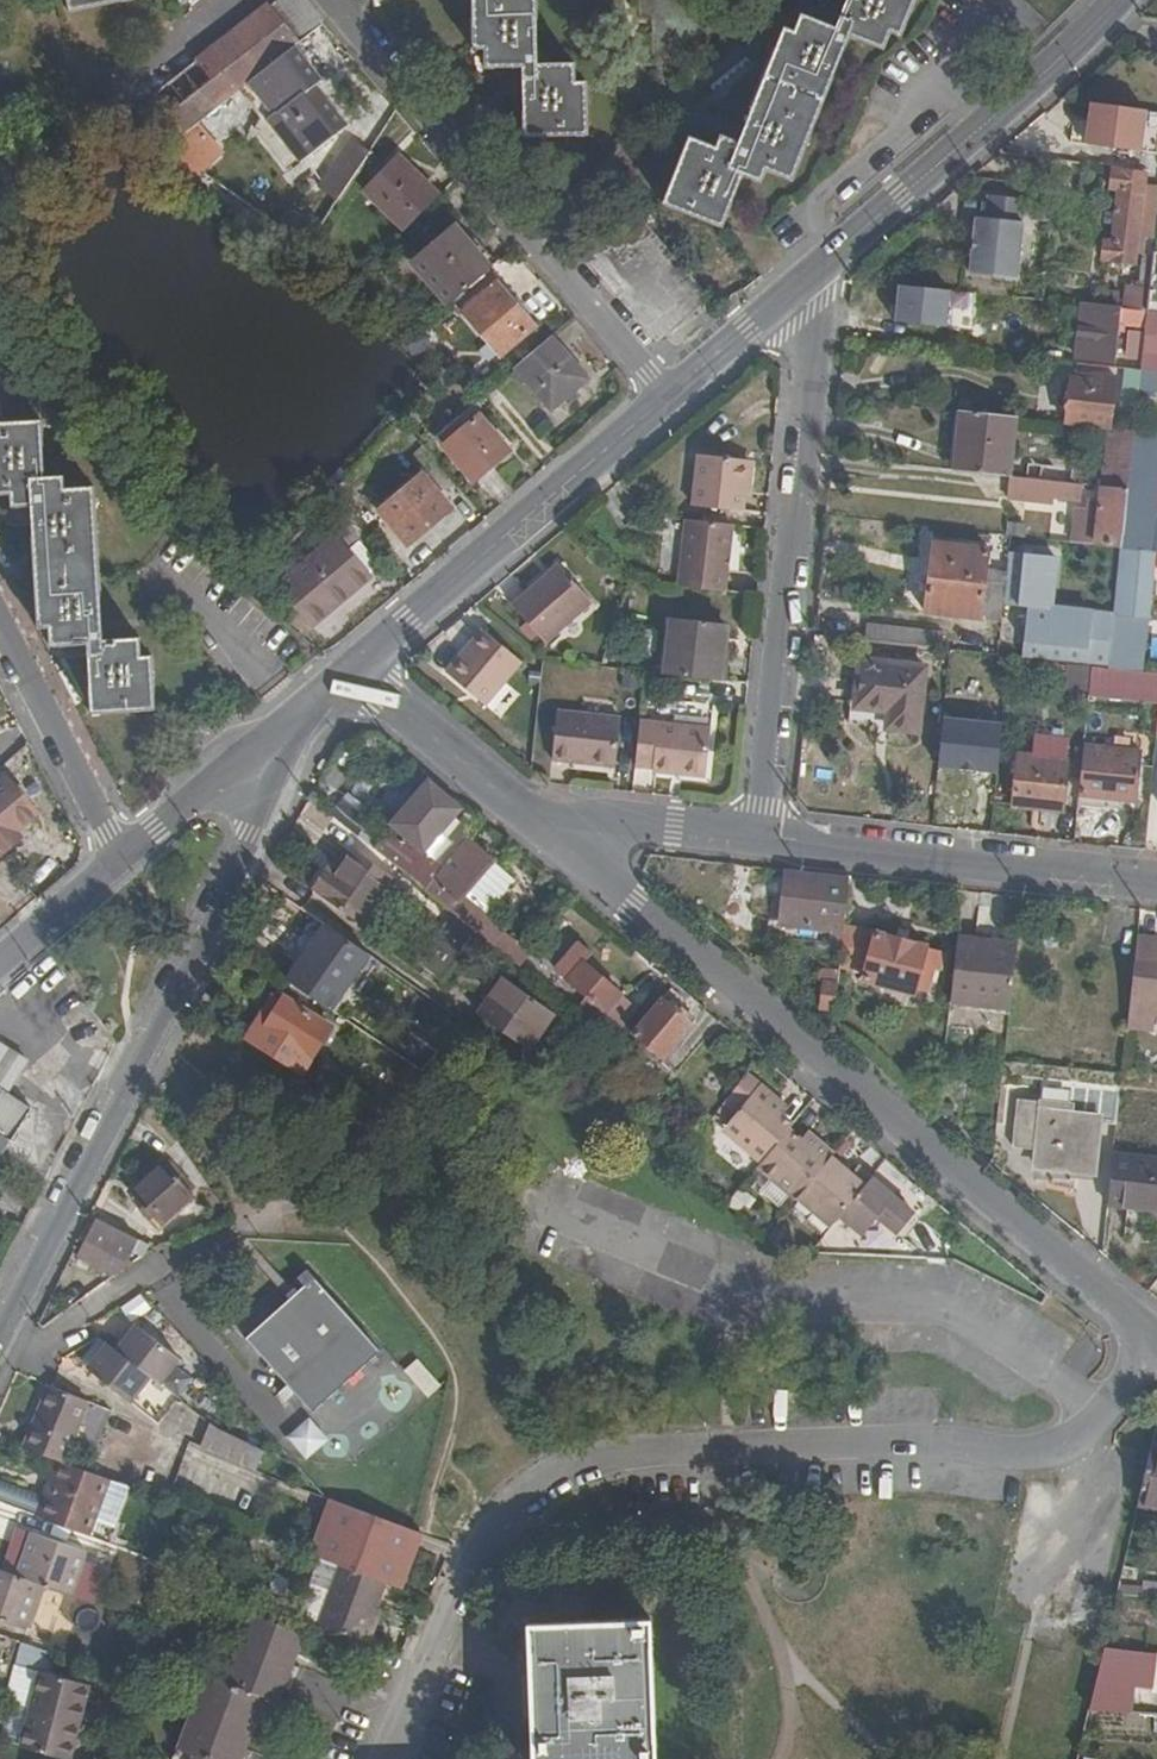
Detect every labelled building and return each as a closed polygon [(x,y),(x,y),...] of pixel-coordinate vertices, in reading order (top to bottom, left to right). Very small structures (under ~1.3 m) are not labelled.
[(70,12),(129,0),(68,0),(70,12)] [(271,9),(298,42),(322,22),(325,20),(308,0),(282,0),(271,9)] [(585,84),(575,83),(574,64),(538,67),(536,0),(474,0),(475,49),(487,49),(487,68),(524,67),(526,136),(587,135),(585,84)] [(837,30),(803,17),(796,34),(786,30),(740,144),(722,138),(718,149),(691,138),(665,204),(723,227),(743,176),(761,182),(768,169),(794,178),(851,36),(885,48),(891,32),(902,35),(916,0),(849,0),(837,30)] [(157,93),(192,126),(250,80),(291,47),(298,42),(271,9),(270,7),(183,73),(157,93)] [(291,47),(250,80),(275,115),(269,120),(302,162),(345,128),(311,88),(319,82),(291,47)] [(157,93),(154,96),(179,126),(177,127),(183,133),(192,126),(157,93)] [(1147,111),(1095,103),(1089,145),(1142,152),(1147,111)] [(338,204),(371,154),(350,141),(318,189),(338,204)] [(406,231),(440,196),(400,157),(367,192),(406,231)] [(1156,193),(1156,186),(1147,185),(1148,174),(1114,170),(1112,188),(1119,189),(1156,193)] [(1119,189),(1112,242),(1106,242),(1104,260),(1134,264),(1136,253),(1143,253),(1145,236),(1152,236),(1155,214),(1156,215),(1156,193),(1119,189)] [(1027,199),(992,196),(989,219),(979,219),(974,274),(1019,278),(1027,199)] [(589,249),(664,337),(709,299),(664,247),(634,211),(589,249)] [(450,306),(493,269),(470,242),(457,227),(413,263),(450,306)] [(493,269),(499,264),(476,237),(470,242),(493,269)] [(1155,253),(1154,258),(1148,312),(1156,313),(1156,253),(1155,253)] [(1148,312),(1154,258),(1145,257),(1142,287),(1128,286),(1126,310),(1148,312)] [(536,327),(497,284),(464,312),(501,356),(536,327)] [(951,290),(902,285),(898,321),(947,326),(951,290)] [(1126,310),(1082,305),(1076,358),(1114,363),(1119,325),(1146,328),(1148,312),(1126,310)] [(588,379),(552,338),(516,368),(553,410),(588,379)] [(1125,361),(1124,370),(1125,370),(1141,372),(1144,350),(1145,341),(1131,340),(1129,361),(1125,361)] [(1141,372),(1125,370),(1120,414),(1137,416),(1141,372)] [(1067,424),(1111,429),(1116,377),(1095,374),(1095,381),(1072,377),(1067,424)] [(39,418),(37,403),(1,404),(1,419),(39,418)] [(962,412),(956,471),(1009,477),(1015,418),(962,412)] [(467,428),(445,446),(475,482),(510,452),(480,417),(467,428)] [(437,438),(445,446),(467,428),(460,418),(437,438)] [(154,709),(152,658),(141,659),(139,640),(103,642),(93,489),(65,490),(64,478),(45,478),(41,422),(0,424),(0,494),(12,494),(14,506),(33,506),(40,628),(51,628),(52,646),(87,643),(92,713),(154,709)] [(1104,487),(1129,490),(1135,432),(1111,429),(1107,467),(1104,481),(1100,479),(1087,469),(1029,464),(1027,479),(1086,485),(1104,487)] [(1129,490),(1123,549),(1152,553),(1156,504),(1148,494),(1155,434),(1135,432),(1129,490)] [(747,464),(696,459),(690,509),(741,515),(747,464)] [(410,545),(452,509),(423,475),(381,511),(410,545)] [(1084,501),(1086,485),(1027,479),(1026,496),(1084,501)] [(1078,510),(1075,544),(1123,549),(1129,490),(1104,487),(1103,500),(1092,499),(1090,510),(1078,510)] [(731,523),(684,518),(676,589),(722,594),(731,523)] [(284,568),(272,581),(311,628),(372,579),(367,573),(375,565),(358,544),(358,540),(348,528),(290,575),(284,568)] [(935,543),(925,613),(980,621),(981,622),(1002,625),(1005,605),(1009,573),(988,571),(990,551),(935,543)] [(1123,549),(1116,613),(1129,615),(1148,617),(1156,553),(1152,553),(1123,549)] [(1011,555),(1009,573),(1005,605),(1050,610),(1056,560),(1011,555)] [(548,653),(594,614),(561,576),(515,615),(548,653)] [(1110,668),(1115,622),(1028,612),(1023,659),(1057,663),(1079,665),(1094,667),(1110,668)] [(719,657),(722,625),(676,621),(670,676),(722,681),(723,658),(719,657)] [(722,681),(726,682),(733,626),(722,625),(719,657),(723,658),(722,681)] [(868,625),(866,642),(905,646),(906,628),(868,625)] [(906,628),(905,646),(944,650),(945,632),(906,628)] [(492,708),(530,665),(489,631),(451,673),(492,708)] [(919,733),(926,667),(863,660),(858,708),(851,707),(849,725),(919,733)] [(1079,665),(1057,663),(1055,683),(1077,686),(1092,687),(1093,681),(1094,667),(1079,665)] [(1156,693),(1156,674),(1133,671),(1110,668),(1094,667),(1093,681),(1131,686),(1130,690),(1156,693)] [(622,766),(626,717),(562,711),(558,760),(622,766)] [(932,715),(931,769),(993,770),(995,717),(932,715)] [(642,723),(638,766),(708,774),(712,730),(642,723)] [(1083,763),(1079,804),(1136,810),(1141,751),(1129,751),(1130,742),(1118,741),(1116,748),(1085,744),(1083,763)] [(1070,760),(1021,756),(1014,807),(1063,811),(1070,760)] [(37,813),(7,779),(0,786),(0,854),(1,856),(21,838),(17,832),(37,813)] [(453,814),(436,798),(429,805),(418,795),(394,824),(423,848),(453,814)] [(1094,815),(1078,814),(1075,844),(1091,845),(1094,815)] [(385,834),(373,848),(403,873),(415,859),(385,834)] [(493,859),(465,836),(426,891),(455,914),(476,932),(521,968),(530,956),(478,914),(480,910),(463,896),(493,859)] [(326,869),(313,890),(361,924),(393,880),(349,848),(332,873),(326,869)] [(849,877),(786,869),(779,925),(773,924),(772,937),(841,945),(843,930),(849,877)] [(476,932),(455,914),(434,942),(457,959),(476,932)] [(287,980),(328,1009),(368,956),(325,925),(287,980)] [(843,930),(841,945),(839,961),(865,967),(862,979),(913,993),(915,985),(927,988),(933,966),(937,967),(941,955),(925,950),(926,946),(875,932),(873,937),(843,930)] [(1127,1028),(1149,1030),(1151,1018),(1156,1019),(1156,935),(1138,933),(1127,1028)] [(950,1001),(1009,1008),(1016,945),(958,938),(950,1001)] [(609,1039),(636,1007),(569,951),(556,968),(606,1010),(593,1026),(609,1039)] [(837,984),(838,969),(821,967),(819,982),(824,983),(837,984)] [(552,1012),(502,978),(477,1013),(528,1049),(552,1012)] [(821,1007),(834,1009),(837,984),(824,983),(821,1007)] [(246,1040),(302,1075),(331,1028),(275,993),(246,1040)] [(690,1025),(661,1000),(632,1033),(662,1058),(690,1025)] [(0,1043),(0,1133),(10,1140),(30,1106),(9,1092),(29,1062),(0,1043)] [(941,1083),(940,1094),(955,1096),(957,1085),(941,1083)] [(776,1098),(759,1084),(750,1095),(788,1127),(791,1123),(779,1113),(783,1108),(774,1102),(776,1098)] [(939,1106),(953,1108),(955,1096),(940,1094),(939,1106)] [(788,1127),(750,1095),(723,1126),(762,1158),(788,1127)] [(785,1105),(776,1098),(774,1102),(783,1108),(785,1105)] [(1068,1114),(1069,1106),(1018,1101),(1013,1146),(1036,1148),(1035,1165),(1092,1171),(1098,1117),(1068,1114)] [(788,1127),(762,1158),(758,1164),(798,1195),(827,1161),(800,1138),(788,1127)] [(813,1142),(816,1139),(807,1132),(803,1135),(813,1142)] [(803,1135),(800,1138),(827,1161),(830,1158),(833,1153),(816,1139),(813,1142),(803,1135)] [(1107,1203),(1156,1208),(1156,1152),(1114,1147),(1107,1203)] [(861,1191),(871,1178),(857,1167),(851,1173),(830,1158),(827,1161),(861,1191)] [(833,1225),(840,1217),(861,1191),(827,1161),(798,1195),(833,1225)] [(194,1197),(165,1164),(134,1193),(164,1226),(194,1197)] [(861,1191),(903,1227),(914,1214),(871,1178),(861,1191)] [(897,1234),(903,1227),(861,1191),(840,1217),(864,1235),(877,1218),(897,1234)] [(144,1255),(154,1249),(91,1215),(80,1237),(127,1261),(133,1249),(144,1255)] [(262,1316),(327,1395),(373,1354),(299,1273),(291,1279),(296,1286),(288,1294),(278,1302),(262,1316)] [(306,1414),(327,1395),(262,1316),(239,1337),(306,1414)] [(115,1348),(148,1371),(161,1379),(178,1352),(132,1322),(115,1348)] [(76,1364),(85,1370),(104,1341),(94,1334),(76,1364)] [(104,1341),(85,1370),(130,1399),(148,1371),(115,1348),(104,1341)] [(424,1398),(438,1384),(413,1358),(399,1371),(424,1398)] [(49,1385),(24,1446),(57,1459),(64,1461),(71,1445),(100,1457),(105,1445),(100,1442),(112,1410),(49,1385)] [(200,1445),(257,1468),(265,1451),(214,1415),(200,1445)] [(1152,1444),(1138,1503),(1156,1508),(1156,1445),(1152,1444)] [(57,1459),(44,1492),(51,1494),(64,1461),(57,1459)] [(35,1516),(110,1544),(130,1487),(64,1461),(51,1494),(44,1492),(35,1516)] [(313,1556),(334,1498),(327,1496),(307,1553),(313,1556)] [(393,1586),(416,1531),(411,1529),(334,1498),(313,1556),(326,1561),(393,1586)] [(304,1618),(326,1561),(313,1556),(307,1553),(236,1526),(215,1583),(257,1600),(304,1618)] [(41,1584),(69,1594),(84,1551),(29,1531),(13,1575),(35,1582),(41,1584)] [(416,1531),(393,1586),(401,1589),(424,1534),(416,1531)] [(13,1575),(0,1570),(0,1621),(20,1627),(35,1582),(13,1575)] [(27,1629),(41,1584),(35,1582),(20,1627),(27,1629)] [(296,1651),(301,1633),(249,1612),(242,1629),(228,1664),(238,1669),(231,1684),(205,1672),(174,1748),(200,1758),(251,1758),(248,1758),(242,1755),(251,1733),(261,1705),(271,1682),(278,1686),(281,1687),(286,1673),(296,1651)] [(528,1625),(533,1758),(654,1758),(648,1622),(528,1625)] [(228,1664),(242,1629),(237,1627),(221,1667),(218,1672),(207,1667),(205,1672),(231,1684),(238,1669),(228,1664)] [(1104,1648),(1089,1712),(1133,1715),(1135,1686),(1153,1688),(1156,1655),(1104,1648)] [(302,1653),(296,1651),(286,1673),(294,1676),(302,1653)] [(218,1672),(221,1667),(219,1659),(217,1656),(213,1654),(209,1655),(205,1658),(201,1663),(207,1667),(218,1672)] [(86,1687),(37,1674),(17,1748),(59,1758),(66,1758),(86,1687)] [(268,1708),(278,1686),(271,1682),(261,1705),(268,1708)] [(86,1687),(66,1758),(82,1758),(101,1691),(86,1687)] [(257,1736),(251,1733),(242,1755),(248,1758),(257,1736)] [(200,1758),(174,1748),(171,1754),(178,1758),(200,1758)] [(178,1758),(171,1754),(164,1751),(162,1755),(161,1758),(178,1758)]
